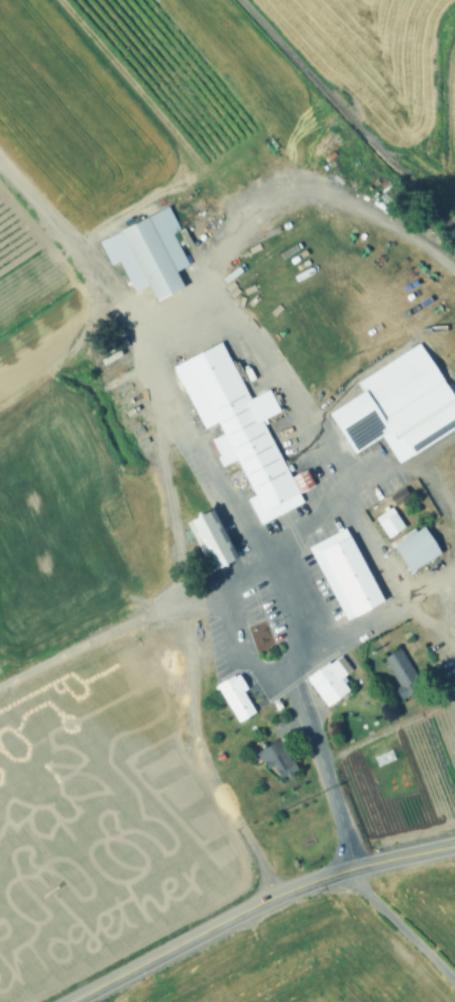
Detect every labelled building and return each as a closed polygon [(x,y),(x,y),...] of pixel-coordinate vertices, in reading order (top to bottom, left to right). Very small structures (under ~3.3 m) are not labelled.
[(167,203),(180,229),(173,232),(189,264),(177,270),(185,286),(157,300),(149,285),(135,292),(119,260),(111,264),(98,239),(167,203)] [(173,364),(222,339),(278,450),(292,478),(306,471),(314,488),(301,494),(304,501),(262,522),(248,496),(256,492),(237,456),(225,462),(212,436),(223,431),(218,419),(204,426),(173,364)] [(354,457),(380,440),(396,468),(454,433),(454,399),(418,345),(356,386),(362,395),(330,416),(354,457)] [(394,504),(409,495),(404,485),(388,494),(394,504)] [(390,505),(374,515),(387,536),(404,526),(390,505)] [(187,521),(213,570),(240,555),(213,506),(187,521)] [(440,552),(423,525),(393,543),(409,570),(440,552)] [(309,545),(346,526),(385,599),(347,618),(309,545)] [(382,656),(398,685),(394,687),(399,698),(421,686),(399,647),(382,656)] [(328,705),(349,689),(328,660),(306,676),(328,705)] [(238,722),(254,712),(231,675),(216,685),(238,722)] [(298,767),(281,776),(274,763),(267,767),(258,750),(281,737),(298,767)]
